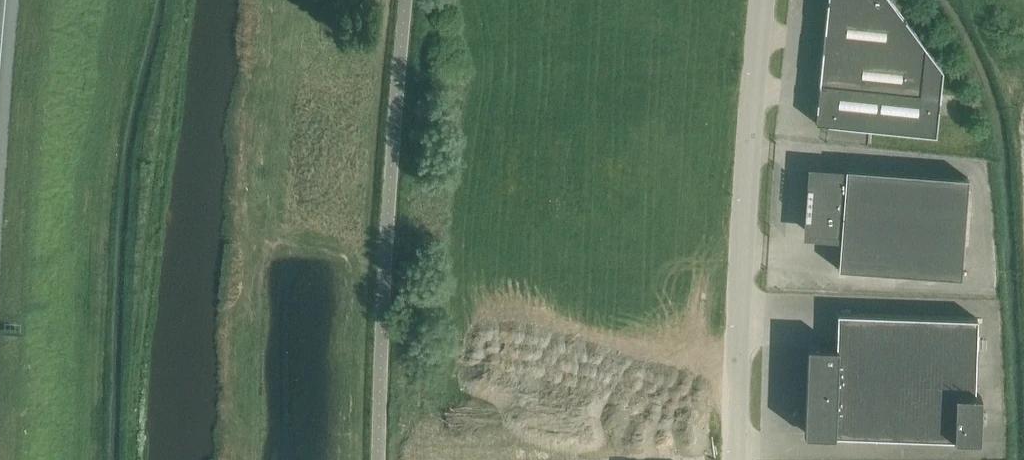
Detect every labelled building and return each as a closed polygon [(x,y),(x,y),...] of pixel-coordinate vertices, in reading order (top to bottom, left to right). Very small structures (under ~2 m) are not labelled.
[(815,122),(936,135),(942,69),(891,0),(828,0),(815,122)] [(814,172),(809,231),(842,234),(839,268),(961,277),(969,178),(847,168),(846,175),(814,172)] [(978,318),(837,313),(836,346),(810,346),(807,434),(980,440),(981,395),(975,395),(978,318)]
